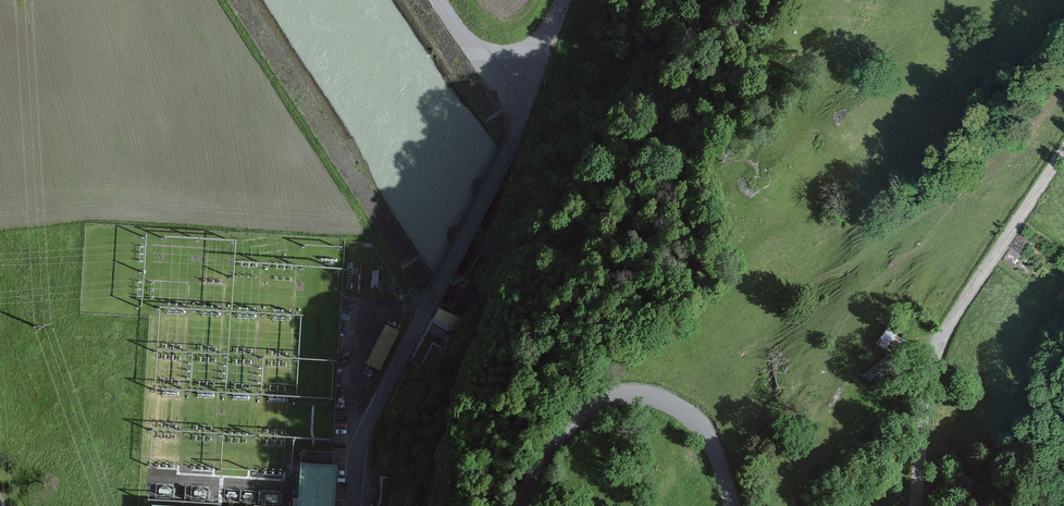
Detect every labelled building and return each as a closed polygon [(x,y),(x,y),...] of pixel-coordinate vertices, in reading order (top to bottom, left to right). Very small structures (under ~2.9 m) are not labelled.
[(893,367),(885,357),(862,376),(870,386),(893,367)] [(332,464),(333,451),(299,449),(298,462),(332,464)] [(337,466),(304,465),(302,505),(335,505),(337,466)]
